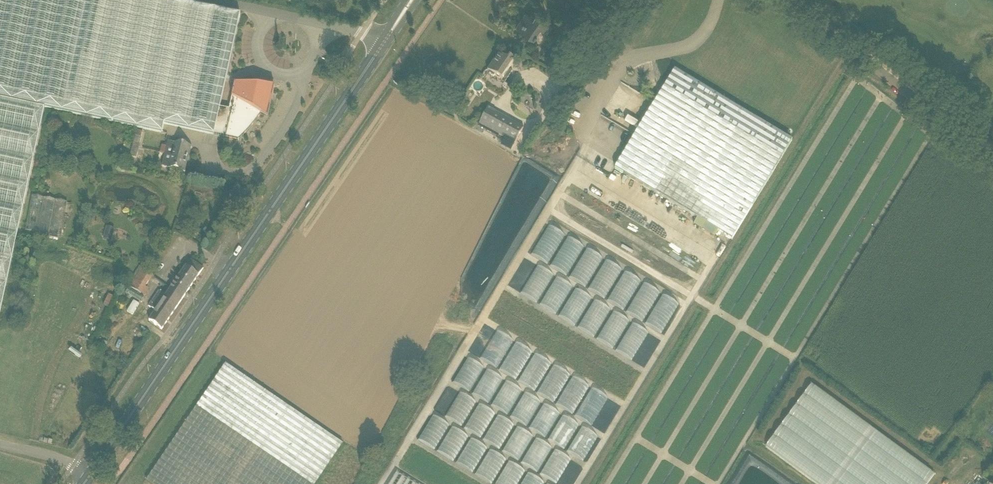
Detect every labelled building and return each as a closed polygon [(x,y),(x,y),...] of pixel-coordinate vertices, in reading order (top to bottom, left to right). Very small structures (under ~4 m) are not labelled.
[(45,107),(162,133),(164,124),(214,135),(220,108),(240,14),(177,0),(0,0),(0,97),(45,107)] [(526,13),(517,27),(533,38),(540,28),(546,32),(551,25),(536,15),(533,18),(526,13)] [(502,80),(515,61),(510,58),(508,60),(499,54),(488,71),(502,80)] [(665,86),(782,157),(792,140),(675,69),(665,86)] [(275,87),(235,84),(230,110),(224,137),(239,140),(244,135),(248,130),(253,125),(257,120),(261,114),(268,118),(275,87)] [(782,157),(665,86),(615,169),(732,239),(782,157)] [(0,97),(0,316),(19,230),(45,107),(0,97)] [(220,108),(214,135),(224,137),(230,110),(220,108)] [(516,144),(525,127),(488,108),(480,124),(516,144)] [(136,137),(133,148),(139,149),(140,148),(142,139),(136,137)] [(170,142),(167,154),(188,160),(191,147),(170,142)] [(145,149),(140,148),(139,149),(133,148),(131,158),(130,163),(141,166),(145,149)] [(164,167),(185,172),(188,160),(167,154),(164,167)] [(61,235),(66,202),(43,198),(42,206),(41,206),(37,231),(61,235)] [(107,226),(104,238),(113,240),(115,227),(107,226)] [(538,245),(532,252),(545,262),(549,256),(543,251),(545,250),(538,245)] [(563,255),(555,267),(564,272),(571,260),(563,255)] [(149,321),(162,329),(204,268),(191,259),(166,296),(160,291),(149,306),(156,311),(149,321)] [(576,263),(570,278),(587,285),(593,270),(576,263)] [(135,273),(150,281),(154,274),(139,266),(135,273)] [(603,296),(612,278),(601,273),(599,278),(596,276),(590,289),(603,296)] [(624,283),(624,291),(611,291),(611,305),(628,305),(629,288),(629,283),(624,283)] [(642,318),(645,310),(640,308),(643,300),(634,296),(628,313),(642,318)] [(651,313),(645,324),(662,332),(677,304),(668,300),(659,317),(651,313)] [(602,331),(597,338),(631,359),(642,341),(635,337),(631,343),(622,338),(619,342),(602,331)] [(343,445),(234,370),(226,364),(146,481),(151,483),(317,483),(343,445)] [(935,476),(812,385),(766,448),(815,483),(929,483),(935,476)] [(462,425),(467,414),(461,411),(462,410),(452,405),(446,418),(462,425)] [(475,423),(471,420),(468,424),(469,425),(466,428),(478,436),(487,425),(478,419),(475,423)] [(484,441),(499,447),(506,432),(505,431),(508,426),(501,423),(499,426),(492,423),(484,441)] [(582,460),(597,437),(589,432),(579,447),(572,443),(567,451),(582,460)] [(486,480),(489,476),(482,471),(479,476),(486,480)] [(397,473),(391,483),(415,483),(397,473)]
